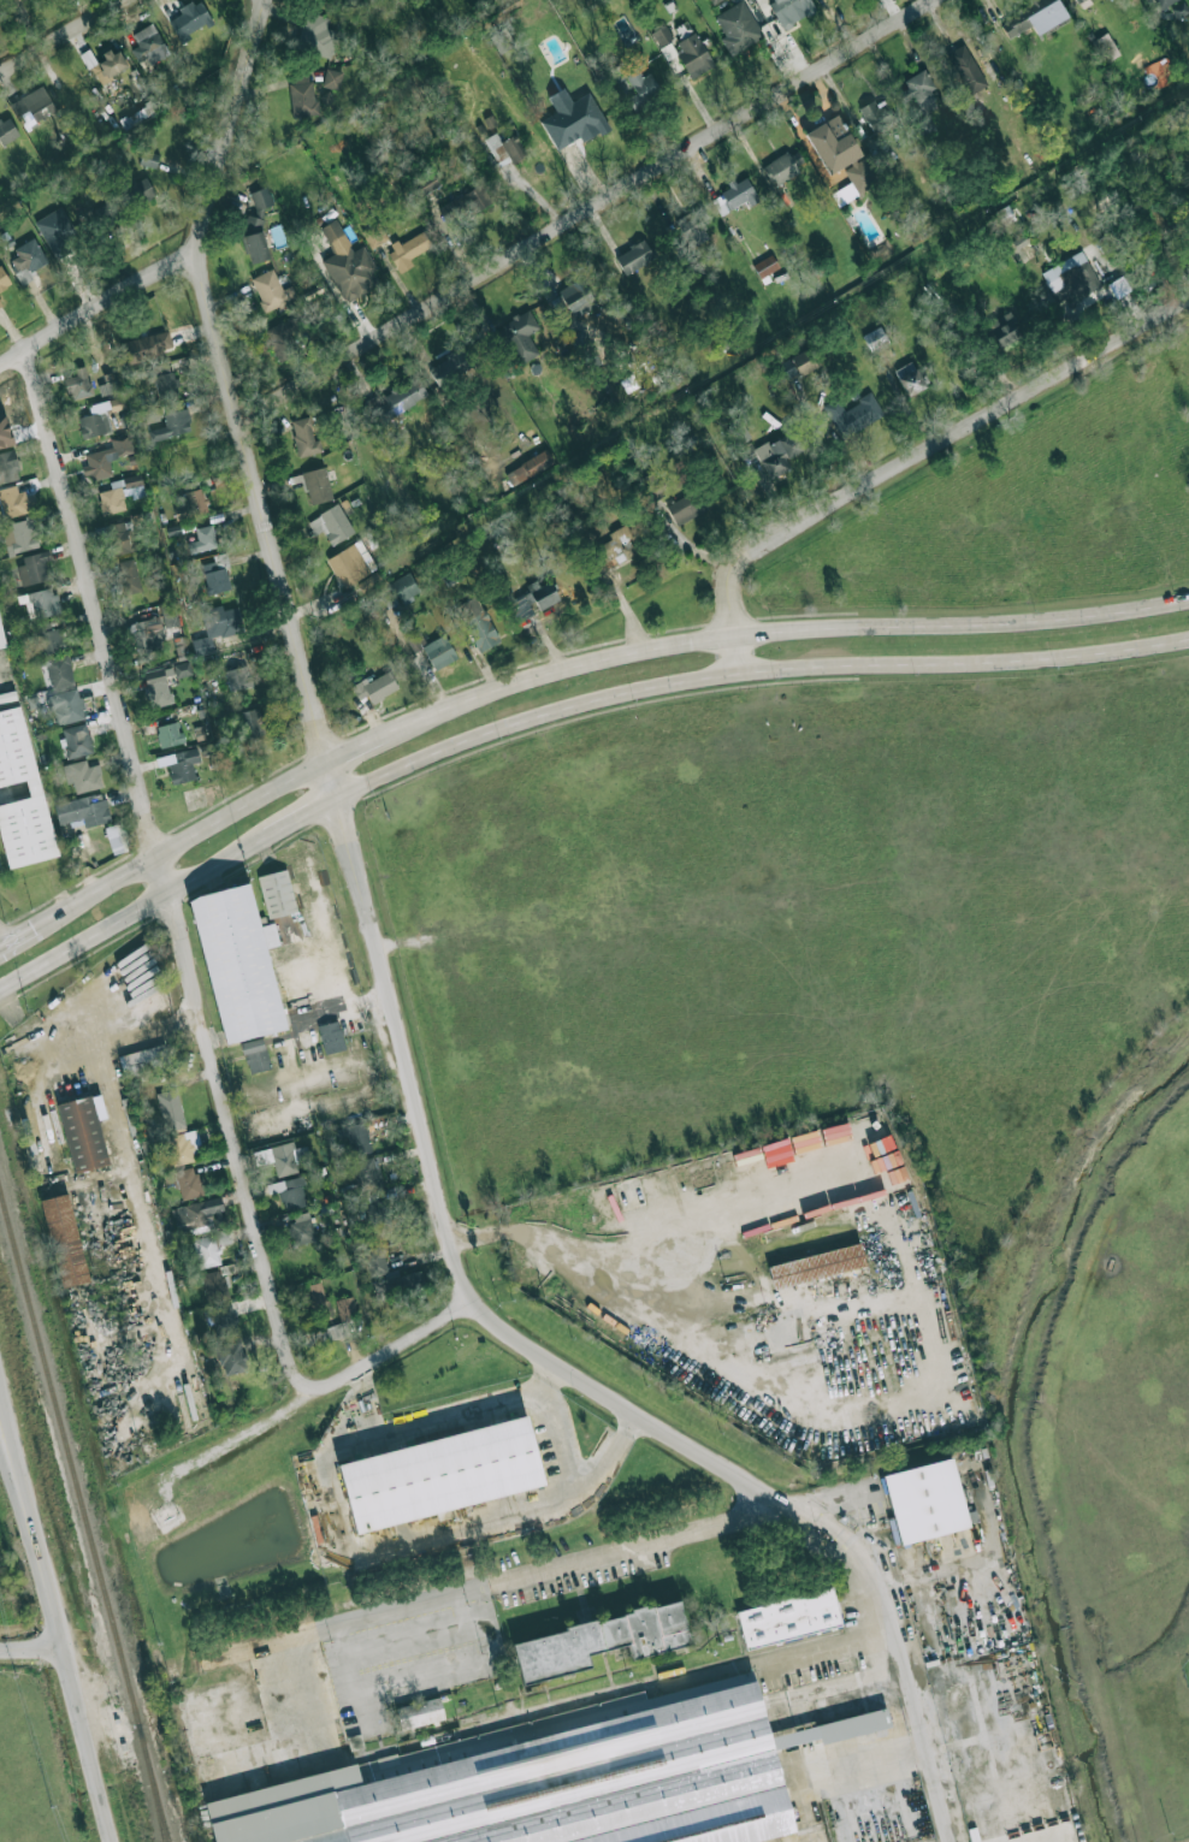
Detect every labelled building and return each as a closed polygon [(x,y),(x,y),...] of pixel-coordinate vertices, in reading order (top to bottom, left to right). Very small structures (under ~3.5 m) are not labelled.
[(178,39),(212,20),(200,0),(194,0),(178,10),(182,14),(168,22),(178,39)] [(712,16),(730,53),(763,37),(744,0),(712,16)] [(782,28),(815,12),(809,0),(769,0),(782,28)] [(1067,18),(1058,0),(1033,0),(1035,4),(999,23),(1007,39),(1031,25),(1036,35),(1067,18)] [(1159,10),(1176,0),(1153,0),(1159,10)] [(1171,7),(1177,18),(1188,12),(1183,1),(1171,7)] [(330,58),(337,30),(326,28),(329,17),(307,12),(298,49),(330,58)] [(146,58),(150,65),(170,53),(152,23),(131,34),(138,45),(130,49),(137,63),(146,58)] [(659,47),(673,37),(664,24),(651,32),(659,47)] [(499,53),(514,43),(503,26),(489,36),(499,53)] [(676,54),(691,78),(714,65),(694,31),(676,42),(681,51),(676,54)] [(1119,54),(1106,32),(1092,41),(1105,63),(1119,54)] [(659,47),(666,60),(674,55),(669,43),(659,47)] [(986,87),(966,43),(947,52),(968,95),(986,87)] [(89,66),(100,84),(129,67),(118,48),(89,66)] [(632,107),(661,94),(650,72),(643,76),(638,67),(625,73),(634,94),(627,97),(632,107)] [(343,71),(325,69),(323,88),(339,90),(343,71)] [(899,93),(905,101),(912,96),(924,114),(937,105),(929,91),(935,87),(923,69),(904,81),(907,87),(899,93)] [(292,117),(315,114),(312,76),(289,78),(292,117)] [(57,111),(41,85),(10,103),(25,130),(57,111)] [(588,91),(572,101),(564,88),(548,96),(556,112),(540,120),(556,149),(579,137),(582,142),(609,129),(588,91)] [(871,134),(897,122),(885,96),(859,108),(871,134)] [(806,130),(824,173),(859,159),(841,114),(806,130)] [(18,135),(8,116),(0,121),(0,146),(18,135)] [(160,153),(142,148),(138,165),(156,168),(160,153)] [(762,165),(773,186),(799,173),(788,152),(762,165)] [(850,183),(832,193),(838,205),(879,184),(864,158),(842,168),(850,183)] [(418,184),(425,193),(438,182),(431,173),(418,184)] [(128,186),(138,205),(155,195),(146,176),(128,186)] [(711,200),(720,215),(746,200),(750,206),(759,200),(746,177),(733,185),(733,186),(711,200)] [(249,193),(256,214),(242,218),(248,233),(266,229),(260,208),(272,205),(267,186),(249,193)] [(484,186),(437,203),(444,223),(491,206),(484,186)] [(700,219),(706,215),(700,206),(675,219),(690,247),(710,237),(700,219)] [(53,256),(79,244),(61,207),(35,219),(53,256)] [(413,267),(409,256),(431,248),(424,231),(388,247),(398,272),(413,267)] [(248,263),(267,260),(262,232),(244,235),(248,263)] [(18,255),(10,261),(20,276),(47,260),(32,237),(13,249),(18,255)] [(614,255),(623,274),(655,259),(646,239),(614,255)] [(1043,270),(1060,306),(1099,286),(1082,251),(1043,270)] [(761,279),(779,267),(771,254),(752,265),(761,279)] [(11,284),(0,265),(0,291),(11,284)] [(291,285),(280,289),(273,268),(252,277),(264,312),(296,301),(291,285)] [(575,318),(597,304),(581,278),(560,291),(575,318)] [(539,327),(528,309),(499,325),(520,363),(538,354),(527,333),(539,327)] [(998,347),(1021,337),(1010,312),(987,321),(998,347)] [(276,362),(298,354),(286,320),(262,330),(276,362)] [(870,353),(889,345),(882,326),(863,333),(870,353)] [(172,347),(168,330),(118,343),(125,368),(164,357),(161,349),(172,347)] [(800,377),(820,366),(810,347),(789,357),(800,377)] [(428,368),(437,383),(469,365),(462,349),(428,368)] [(773,368),(780,383),(797,374),(789,359),(773,368)] [(925,387),(912,361),(894,369),(907,397),(925,387)] [(168,362),(149,368),(160,401),(179,395),(168,362)] [(73,368),(76,375),(64,378),(70,401),(93,395),(85,366),(73,368)] [(427,397),(419,379),(381,396),(390,415),(427,397)] [(883,414),(870,392),(844,409),(838,399),(823,408),(844,439),(883,414)] [(111,410),(125,408),(123,397),(108,399),(111,410)] [(166,426),(149,430),(150,439),(189,433),(184,402),(162,405),(166,426)] [(112,431),(106,409),(76,417),(82,439),(112,431)] [(291,420),(298,456),(321,451),(319,439),(314,439),(308,416),(291,420)] [(771,480),(789,469),(783,461),(803,450),(791,430),(753,451),(771,480)] [(83,454),(89,481),(111,475),(107,460),(135,452),(130,433),(110,438),(112,446),(83,454)] [(18,475),(11,449),(0,452),(0,480),(18,475)] [(504,473),(513,486),(554,462),(546,449),(504,473)] [(302,473),(310,504),(333,498),(324,467),(302,473)] [(102,515),(129,508),(126,499),(144,496),(138,474),(110,481),(111,488),(96,492),(102,515)] [(20,496),(19,485),(0,488),(0,507),(1,516),(36,511),(34,493),(20,496)] [(183,492),(187,504),(173,508),(176,519),(208,511),(203,487),(183,492)] [(666,507),(676,526),(708,509),(697,490),(666,507)] [(330,545),(354,534),(339,504),(307,520),(314,535),(324,531),(330,545)] [(40,546),(32,516),(0,525),(8,555),(40,546)] [(108,553),(132,553),(131,522),(107,523),(108,553)] [(635,553),(628,539),(632,537),(626,523),(608,533),(611,539),(596,547),(607,568),(635,553)] [(189,553),(215,549),(212,525),(195,528),(197,540),(187,543),(189,553)] [(326,559),(344,587),(377,568),(360,539),(326,559)] [(22,586),(49,579),(45,561),(51,559),(48,552),(14,561),(22,586)] [(208,594),(231,588),(225,567),(230,565),(226,552),(212,556),(213,561),(201,564),(208,594)] [(123,594),(141,591),(134,558),(116,562),(123,594)] [(398,602),(419,591),(409,573),(378,590),(388,606),(398,600),(398,602)] [(536,614),(534,610),(560,602),(552,581),(509,596),(517,620),(536,614)] [(18,604),(25,603),(29,618),(59,612),(54,587),(17,594),(18,604)] [(501,640),(475,596),(454,606),(479,652),(501,640)] [(195,656),(214,652),(211,638),(243,632),(238,606),(221,610),(221,605),(201,610),(206,636),(191,639),(195,656)] [(129,622),(134,653),(164,648),(159,617),(129,622)] [(34,633),(39,655),(65,648),(60,627),(34,633)] [(407,640),(413,652),(422,647),(434,670),(457,657),(444,634),(426,644),(420,633),(407,640)] [(75,683),(67,655),(40,661),(46,689),(75,683)] [(173,664),(176,677),(191,674),(188,661),(173,664)] [(252,686),(247,665),(225,670),(229,691),(252,686)] [(143,671),(150,707),(172,703),(166,675),(170,675),(168,667),(143,671)] [(371,700),(397,691),(390,670),(351,685),(356,699),(368,695),(371,700)] [(55,726),(86,719),(79,688),(47,695),(55,726)] [(8,870),(0,838),(0,804),(28,796),(24,782),(0,788),(0,710),(18,705),(58,857),(8,870)] [(240,738),(263,736),(259,709),(237,712),(240,738)] [(156,726),(161,748),(184,744),(180,722),(156,726)] [(61,730),(69,759),(94,752),(86,723),(61,730)] [(196,780),(192,763),(200,761),(198,749),(165,755),(171,785),(196,780)] [(99,765),(88,767),(86,760),(63,765),(67,785),(73,784),(76,794),(104,787),(99,765)] [(55,804),(59,825),(83,820),(85,828),(110,822),(104,793),(55,804)] [(106,827),(112,854),(129,851),(123,823),(106,827)] [(267,919),(256,876),(285,869),(296,911),(267,919)] [(223,1043),(185,900),(249,884),(286,1026),(223,1043)] [(346,1049),(338,1021),(317,1027),(325,1055),(346,1049)] [(247,1073),(269,1070),(265,1038),(243,1041),(247,1073)] [(171,1066),(164,1044),(117,1057),(124,1080),(171,1066)] [(186,1126),(177,1089),(156,1094),(165,1132),(186,1126)] [(73,1173),(55,1106),(89,1096),(107,1163),(73,1173)] [(373,1151),(365,1122),(339,1128),(347,1158),(373,1151)] [(204,1154),(196,1130),(173,1137),(182,1161),(204,1154)] [(295,1148),(294,1142),(271,1147),(276,1177),(298,1173),(297,1167),(310,1164),(306,1146),(295,1148)] [(382,1188),(377,1158),(353,1162),(358,1191),(382,1188)] [(182,1201),(204,1195),(196,1166),(174,1172),(182,1201)] [(270,1193),(280,1191),(285,1211),(308,1206),(302,1177),(268,1184),(270,1193)] [(60,1289),(37,1201),(65,1195),(87,1281),(60,1289)] [(171,1209),(178,1236),(227,1223),(220,1197),(171,1209)] [(368,1226),(390,1222),(387,1200),(364,1204),(368,1226)] [(292,1214),(294,1244),(313,1243),(311,1213),(292,1214)] [(198,1270),(222,1264),(218,1247),(232,1243),(229,1230),(190,1239),(198,1270)] [(768,1265),(774,1289),(866,1267),(860,1244),(768,1265)] [(364,1251),(369,1277),(388,1274),(383,1247),(364,1251)] [(220,1277),(219,1271),(203,1273),(206,1302),(230,1299),(227,1276),(220,1277)] [(374,1281),(376,1295),(424,1287),(422,1273),(374,1281)] [(311,1307),(326,1303),(321,1282),(305,1286),(311,1307)] [(337,1300),(339,1320),(357,1317),(354,1297),(337,1300)] [(211,1307),(216,1336),(239,1332),(234,1302),(211,1307)] [(323,1342),(350,1335),(346,1322),(319,1330),(323,1342)] [(226,1375),(248,1371),(241,1341),(220,1346),(226,1375)] [(354,1531),(544,1488),(528,1418),(338,1461),(354,1531)] [(969,1529),(953,1459),(883,1475),(899,1545),(969,1529)] [(737,1610),(746,1649),(842,1627),(833,1588),(737,1610)] [(690,1644),(680,1601),(597,1620),(598,1622),(512,1642),(522,1684),(591,1668),(588,1654),(629,1644),(632,1658),(690,1644)] [(795,1836),(773,1841),(214,1841),(205,1807),(753,1668),(795,1836)] [(400,1729),(444,1722),(441,1699),(396,1706),(400,1729)]
